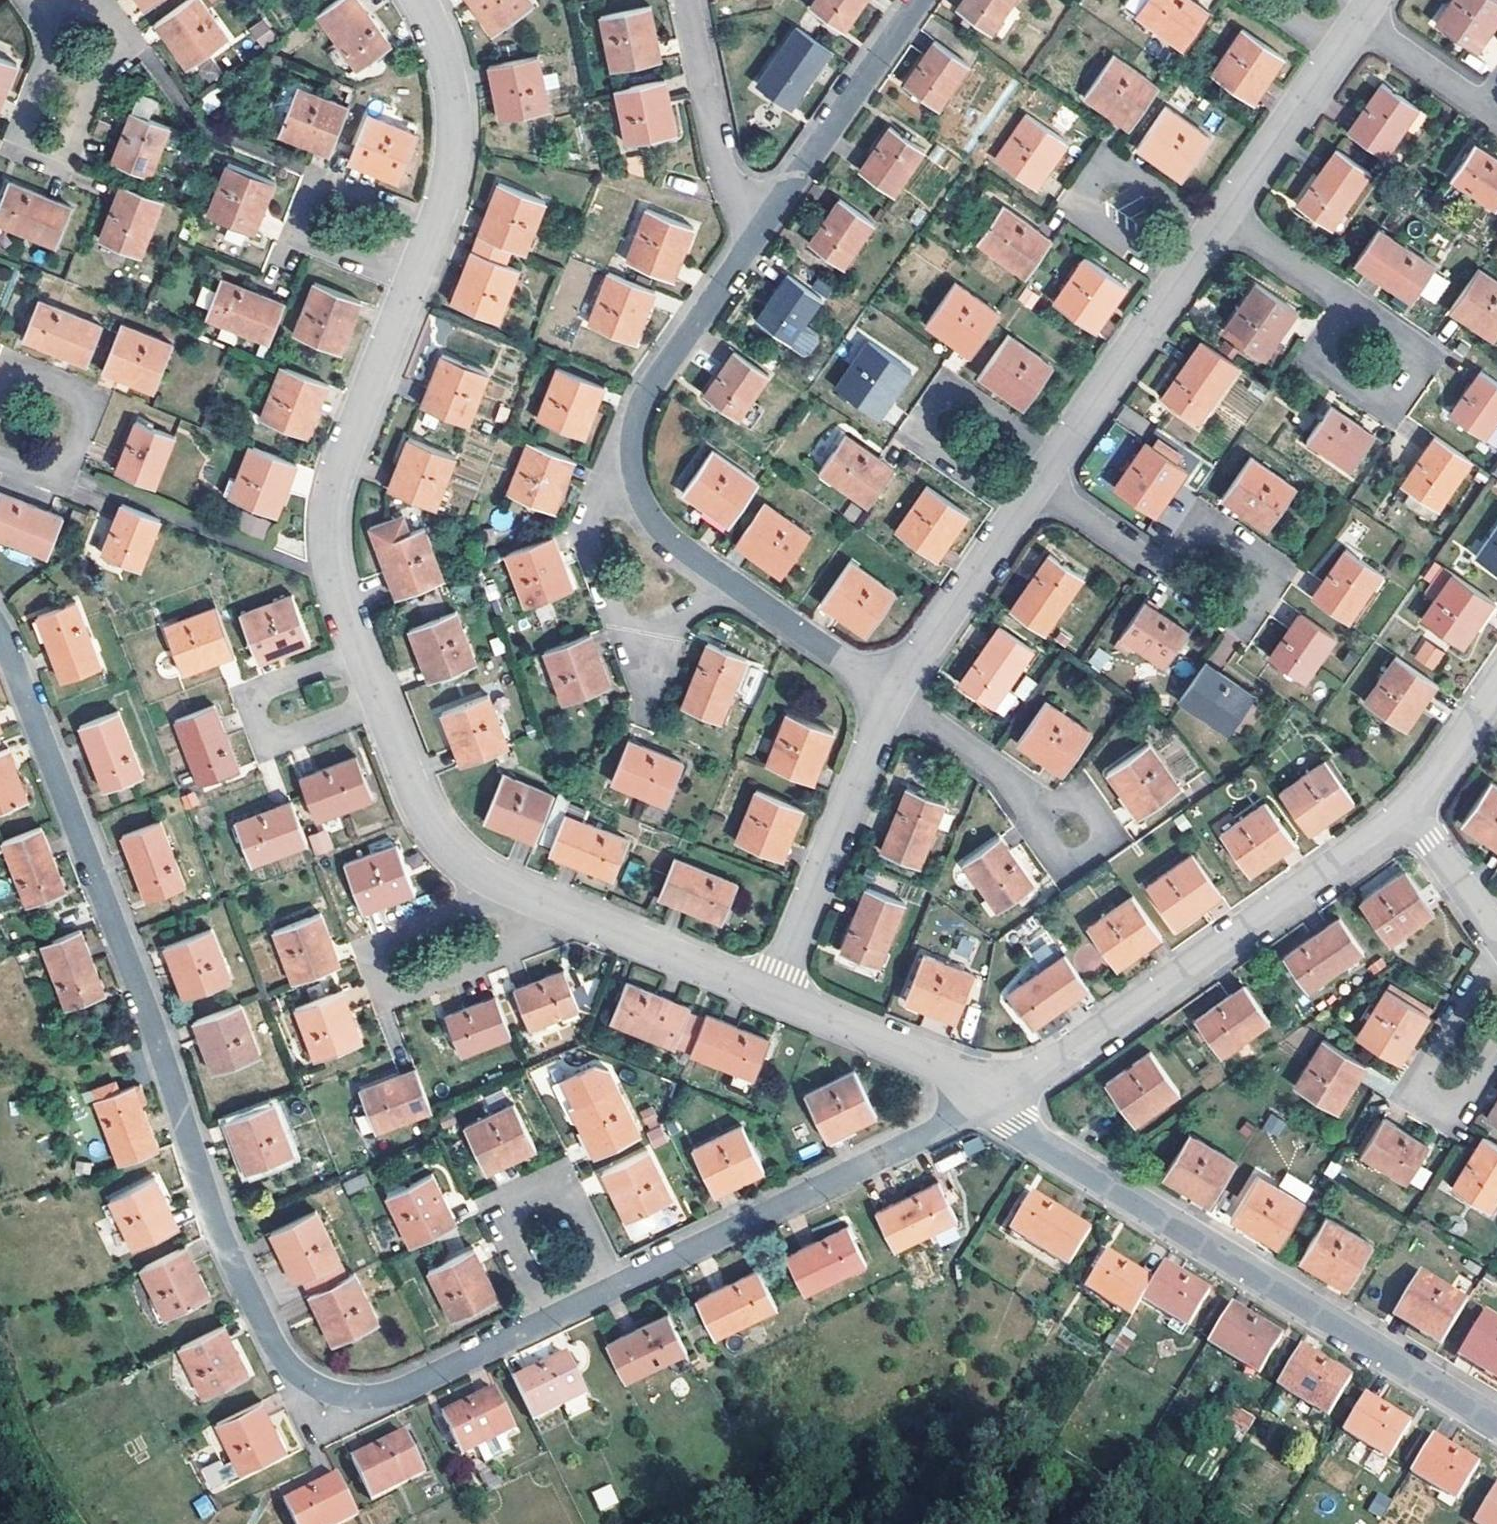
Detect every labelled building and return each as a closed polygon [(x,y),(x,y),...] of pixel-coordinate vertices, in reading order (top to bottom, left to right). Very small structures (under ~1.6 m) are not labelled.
[(149,9),(161,0),(142,0),(149,9)] [(166,16),(183,40),(175,45),(191,67),(231,37),(204,0),(188,0),(166,16)] [(320,12),(361,68),(393,44),(362,0),(337,0),(320,12)] [(479,11),(487,5),(484,0),(472,0),(479,11)] [(487,5),(479,11),(494,31),(535,3),(533,0),(484,0),(487,5)] [(813,7),(846,31),(868,0),(818,0),(813,7)] [(959,7),(993,30),(1014,0),(963,0),(959,7)] [(1143,0),(1128,0),(1124,10),(1138,15),(1143,0)] [(1138,16),(1186,50),(1211,15),(1190,0),(1149,0),(1138,16)] [(1438,23),(1470,47),(1488,20),(1493,23),(1496,26),(1496,0),(1454,0),(1438,23)] [(613,68),(655,59),(648,31),(657,29),(652,4),(604,14),(613,68)] [(166,16),(159,22),(175,45),(183,40),(166,16)] [(1478,53),(1496,26),(1493,23),(1488,20),(1470,47),(1478,53)] [(799,27),(761,82),(795,105),(833,50),(799,27)] [(648,31),(655,59),(662,58),(657,29),(648,31)] [(1245,31),(1214,76),(1249,101),(1257,88),(1255,87),(1263,74),(1267,77),(1272,80),(1287,59),(1245,31)] [(938,38),(907,83),(941,106),(971,62),(938,38)] [(1494,67),(1496,61),(1496,42),(1491,39),(1480,59),(1494,67)] [(540,54),(499,62),(504,89),(496,92),(501,118),(549,109),(545,88),(543,74),(540,54)] [(0,83),(9,88),(19,63),(0,56),(0,84),(0,83)] [(1115,58),(1086,98),(1105,111),(1111,103),(1137,121),(1159,88),(1115,58)] [(499,62),(491,64),(496,92),(504,89),(499,62)] [(543,74),(545,88),(560,86),(558,71),(543,74)] [(1257,88),(1249,101),(1255,105),(1272,80),(1267,77),(1263,74),(1255,87),(1257,88)] [(667,78),(656,80),(662,110),(673,107),(667,78)] [(662,110),(656,80),(618,88),(629,142),(677,132),(673,107),(662,110)] [(0,84),(0,112),(9,88),(0,83),(0,84)] [(1384,84),(1350,133),(1386,158),(1420,109),(1393,90),(1384,84)] [(301,87),(282,134),(303,142),(305,139),(307,134),(336,146),(351,107),(301,87)] [(142,94),(116,161),(153,177),(173,127),(152,119),(159,100),(142,94)] [(1137,121),(1111,103),(1105,111),(1112,116),(1131,129),(1137,121)] [(1166,108),(1145,140),(1168,156),(1165,160),(1162,165),(1183,180),(1212,139),(1166,108)] [(1028,113),(998,157),(1029,180),(1046,155),(1056,161),(1069,142),(1028,113)] [(370,114),(354,153),(380,164),(379,168),(377,172),(402,181),(422,135),(370,114)] [(892,125),(861,168),(895,192),(926,148),(900,130),(892,125)] [(303,142),(333,154),(336,146),(307,134),(305,139),(303,142)] [(1138,149),(1162,165),(1165,160),(1168,156),(1145,140),(1138,149)] [(1453,180),(1496,210),(1496,160),(1476,145),(1453,180)] [(1339,149),(1299,206),(1334,230),(1373,173),(1339,149)] [(351,161),(377,172),(379,168),(380,164),(354,153),(351,161)] [(1039,186),(1056,161),(1046,155),(1029,180),(1039,186)] [(231,164),(211,216),(246,228),(258,201),(262,202),(267,204),(276,182),(231,164)] [(674,191),(695,193),(696,181),(675,179),(674,191)] [(0,212),(0,221),(60,246),(76,207),(12,181),(0,212)] [(124,183),(102,238),(142,255),(165,200),(124,183)] [(502,183),(493,205),(502,209),(491,237),(527,251),(547,201),(502,183)] [(1113,225),(1143,238),(1158,204),(1129,191),(1113,225)] [(841,198),(811,241),(844,265),(875,221),(841,198)] [(246,228),(255,233),(267,204),(262,202),(258,201),(246,228)] [(493,205),(482,234),(491,237),(502,209),(493,205)] [(1005,206),(979,242),(1028,276),(1053,240),(1005,206)] [(648,208),(627,260),(666,275),(676,247),(680,248),(684,250),(694,227),(648,208)] [(1381,229),(1357,263),(1413,302),(1436,269),(1381,229)] [(520,268),(527,251),(491,237),(482,234),(475,251),(485,254),(520,268)] [(674,278),(684,250),(680,248),(676,247),(666,275),(674,278)] [(475,251),(464,277),(474,282),(485,254),(475,251)] [(464,277),(455,301),(500,320),(520,268),(485,254),(474,282),(464,277)] [(1088,259),(1057,304),(1090,326),(1106,303),(1113,308),(1128,288),(1088,259)] [(223,277),(256,291),(257,288),(258,285),(220,270),(202,313),(208,316),(223,277)] [(610,270),(589,321),(635,341),(645,317),(638,315),(649,286),(610,270)] [(1457,304),(1481,321),(1476,329),(1496,344),(1496,343),(1496,282),(1480,270),(1457,304)] [(789,274),(758,317),(769,325),(804,350),(811,349),(820,337),(819,330),(805,321),(822,297),(789,274)] [(223,277),(208,316),(271,342),(287,303),(256,291),(223,277)] [(317,282),(296,333),(342,353),(352,327),(347,325),(343,323),(353,297),(317,282)] [(956,282),(927,323),(950,340),(952,336),(955,331),(979,347),(1002,314),(956,282)] [(638,315),(645,317),(649,304),(655,289),(649,286),(638,315)] [(1256,286),(1228,327),(1269,354),(1281,337),(1276,334),(1273,331),(1281,319),(1285,321),(1293,310),(1256,286)] [(352,327),(363,301),(353,297),(343,323),(347,325),(352,327)] [(42,299),(27,338),(90,364),(105,325),(42,299)] [(1106,303),(1090,326),(1097,331),(1113,308),(1106,303)] [(1457,304),(1451,312),(1476,329),(1481,321),(1457,304)] [(1297,313),(1293,310),(1285,321),(1281,319),(1273,331),(1276,334),(1281,337),(1297,313)] [(125,324),(108,364),(138,375),(135,382),(156,391),(175,344),(125,324)] [(979,347),(955,331),(952,336),(950,340),(973,355),(979,347)] [(856,333),(841,356),(852,363),(866,339),(856,333)] [(1010,334),(987,368),(1010,384),(1005,392),(1026,408),(1055,366),(1010,334)] [(872,342),(840,387),(872,411),(890,386),(897,392),(913,370),(872,342)] [(1205,342),(1165,398),(1200,422),(1238,366),(1205,342)] [(737,350),(706,393),(739,417),(770,373),(737,350)] [(432,392),(427,405),(469,422),(488,371),(443,353),(435,376),(439,377),(444,379),(437,394),(432,392)] [(108,364),(106,370),(135,382),(138,375),(108,364)] [(284,366),(264,416),(310,435),(319,413),(313,410),(309,408),(320,381),(284,366)] [(560,366),(539,418),(584,436),(594,413),(590,412),(587,410),(598,383),(560,366)] [(1010,384),(987,368),(981,376),(1005,392),(1010,384)] [(1452,416),(1486,440),(1496,425),(1496,382),(1483,372),(1452,416)] [(432,392),(437,394),(444,379),(439,377),(435,376),(423,404),(427,405),(432,392)] [(313,410),(319,413),(329,384),(320,381),(309,408),(313,410)] [(598,383),(587,410),(590,412),(594,413),(605,385),(598,383)] [(897,392),(890,386),(872,411),(880,416),(897,392)] [(1331,407),(1307,443),(1351,472),(1375,438),(1331,407)] [(140,422),(119,472),(158,488),(178,437),(140,422)] [(847,435),(822,470),(871,505),(896,469),(847,435)] [(411,437),(402,459),(406,460),(410,462),(399,491),(437,506),(456,455),(411,437)] [(1437,438),(1402,487),(1440,512),(1474,464),(1437,438)] [(530,441),(508,492),(554,511),(565,486),(559,484),(570,457),(530,441)] [(1147,443),(1116,488),(1150,512),(1168,486),(1175,491),(1189,471),(1147,443)] [(296,463),(252,446),(233,497),(279,515),(288,492),(284,491),(280,489),(286,475),(290,476),(296,463)] [(714,451),(686,491),(706,505),(711,498),(736,515),(760,482),(714,451)] [(575,460),(570,457),(559,484),(565,486),(569,475),(575,460)] [(1252,458),(1230,491),(1254,508),(1248,516),(1269,531),(1298,489),(1252,458)] [(406,460),(402,459),(391,488),(399,491),(410,462),(406,460)] [(286,475),(280,489),(284,491),(288,492),(299,464),(296,463),(290,476),(286,475)] [(1150,512),(1158,517),(1175,491),(1168,486),(1150,512)] [(929,487),(898,532),(932,556),(949,533),(955,537),(970,516),(929,487)] [(1230,491),(1224,499),(1248,516),(1254,508),(1230,491)] [(0,497),(0,535),(51,556),(67,519),(2,492),(0,497)] [(732,523),(736,515),(711,498),(706,505),(732,523)] [(125,503),(105,555),(142,571),(164,519),(125,503)] [(768,503),(745,534),(769,550),(763,559),(783,575),(812,534),(768,503)] [(397,596),(444,578),(424,526),(411,531),(404,513),(370,526),(386,568),(395,565),(399,577),(391,580),(397,596)] [(1479,558),(1496,571),(1496,532),(1479,558)] [(939,561),(955,537),(949,533),(932,556),(939,561)] [(753,553),(763,559),(769,550),(745,534),(739,543),(753,553)] [(555,535),(507,553),(528,605),(575,587),(566,563),(557,567),(551,552),(560,548),(555,535)] [(566,563),(560,548),(551,552),(557,567),(566,563)] [(1348,550),(1313,598),(1350,623),(1383,575),(1348,550)] [(1051,554),(1012,611),(1046,635),(1085,579),(1060,561),(1051,554)] [(839,607),(842,602),(854,610),(848,619),(869,635),(898,594),(852,562),(830,594),(827,598),(839,607)] [(1433,562),(1419,582),(1435,594),(1449,574),(1433,562)] [(395,565),(386,568),(391,580),(399,577),(395,565)] [(1454,574),(1423,620),(1464,648),(1478,628),(1474,625),(1471,624),(1488,598),(1454,574)] [(842,602),(839,607),(827,598),(824,603),(848,619),(854,610),(842,602)] [(1478,628),(1495,602),(1488,598),(1471,624),(1474,625),(1478,628)] [(83,601),(43,616),(68,679),(107,666),(83,601)] [(298,601),(246,621),(258,652),(283,642),(285,647),(287,652),(313,642),(298,601)] [(1146,602),(1123,636),(1167,667),(1191,633),(1146,602)] [(167,626),(185,675),(210,666),(208,662),(207,657),(233,646),(219,607),(167,626)] [(457,611),(410,628),(418,649),(423,648),(427,646),(438,676),(476,661),(457,611)] [(1301,615),(1272,660),(1306,683),(1335,639),(1301,615)] [(1001,627),(962,683),(996,707),(1035,651),(1001,627)] [(592,633),(583,637),(590,656),(600,652),(592,633)] [(583,637),(545,652),(566,704),(613,685),(600,652),(590,656),(583,637)] [(1435,670),(1444,649),(1421,640),(1412,660),(1435,670)] [(258,652),(262,662),(287,652),(285,647),(283,642),(258,652)] [(708,643),(683,707),(721,722),(746,658),(720,648),(708,643)] [(210,666),(237,656),(233,646),(207,657),(208,662),(210,666)] [(418,649),(429,679),(438,676),(427,646),(423,648),(418,649)] [(1098,648),(1088,663),(1102,672),(1112,657),(1098,648)] [(1397,656),(1366,702),(1407,731),(1421,709),(1418,707),(1414,705),(1431,679),(1397,656)] [(1207,665),(1181,702),(1231,736),(1256,699),(1207,665)] [(1421,709),(1439,684),(1431,679),(1414,705),(1418,707),(1421,709)] [(489,695),(443,712),(452,734),(455,733),(460,731),(471,760),(509,746),(489,695)] [(1045,747),(1070,765),(1092,733),(1047,702),(1019,742),(1039,756),(1045,747)] [(217,706),(178,721),(202,786),(241,771),(217,706)] [(124,711),(86,725),(110,789),(148,775),(124,711)] [(789,714),(768,765),(806,780),(817,751),(825,755),(835,732),(789,714)] [(452,734),(463,763),(471,760),(460,731),(455,733),(452,734)] [(630,741),(613,782),(668,803),(685,762),(630,741)] [(1150,746),(1110,774),(1125,795),(1132,789),(1150,814),(1182,790),(1150,746)] [(1039,756),(1064,774),(1070,765),(1045,747),(1039,756)] [(0,753),(0,813),(31,802),(22,778),(14,781),(9,767),(17,764),(12,749),(0,753)] [(806,780),(814,783),(825,755),(817,751),(806,780)] [(360,758),(305,779),(320,820),(376,799),(360,758)] [(1328,760),(1283,792),(1305,824),(1333,804),(1336,808),(1340,813),(1357,801),(1328,760)] [(22,778),(17,764),(9,767),(14,781),(22,778)] [(505,773),(486,819),(510,829),(511,824),(513,821),(526,826),(523,834),(536,839),(555,793),(505,773)] [(1465,823),(1485,836),(1491,828),(1496,832),(1496,784),(1493,781),(1465,823)] [(910,788),(884,852),(922,868),(947,804),(910,788)] [(1125,795),(1142,819),(1150,814),(1132,789),(1125,795)] [(758,790),(737,841),(775,856),(788,826),(791,827),(795,829),(804,808),(758,790)] [(551,851),(567,813),(575,795),(568,792),(544,848),(551,851)] [(1268,802),(1223,834),(1251,875),(1272,860),(1270,856),(1267,853),(1291,836),(1268,802)] [(295,803),(239,825),(254,865),(311,843),(295,803)] [(1305,824),(1312,833),(1340,813),(1336,808),(1333,804),(1305,824)] [(567,813),(551,851),(614,878),(629,838),(567,813)] [(166,821),(127,835),(152,899),(190,884),(166,821)] [(510,829),(523,834),(526,826),(513,821),(511,824),(510,829)] [(775,856),(783,859),(795,829),(791,827),(788,826),(775,856)] [(46,828),(8,842),(32,905),(70,891),(46,828)] [(1496,844),(1496,832),(1491,828),(1485,836),(1496,844)] [(1272,860),(1296,843),(1291,836),(1267,853),(1270,856),(1272,860)] [(1002,838),(967,863),(1001,912),(1037,888),(1002,838)] [(400,845),(348,865),(366,911),(381,906),(377,897),(390,892),(392,897),(394,901),(418,892),(400,845)] [(1194,855),(1149,886),(1177,927),(1198,913),(1192,905),(1217,887),(1194,855)] [(675,857),(660,896),(723,922),(733,896),(738,883),(675,857)] [(1430,903),(1407,871),(1362,903),(1391,944),(1412,928),(1406,920),(1430,903)] [(1206,907),(1222,895),(1217,887),(1192,905),(1198,913),(1206,907)] [(869,890),(845,954),(882,968),(889,949),(899,953),(906,935),(897,931),(907,905),(869,890)] [(377,897),(381,906),(394,901),(392,897),(390,892),(377,897)] [(1135,896),(1090,927),(1119,968),(1139,954),(1134,947),(1158,929),(1135,896)] [(1412,928),(1436,911),(1430,903),(1406,920),(1412,928)] [(323,914),(277,932),(297,983),(336,968),(336,967),(325,939),(328,938),(332,937),(323,914)] [(1342,917),(1286,957),(1292,965),(1309,990),(1365,950),(1342,917)] [(215,928),(179,942),(188,968),(181,972),(190,997),(235,980),(215,928)] [(1134,947),(1139,954),(1148,947),(1163,937),(1158,929),(1134,947)] [(85,930),(46,944),(70,1008),(108,994),(85,930)] [(1025,946),(1036,960),(1051,948),(1040,933),(1025,946)] [(906,935),(899,953),(910,957),(917,939),(906,935)] [(343,965),(332,937),(328,938),(325,939),(336,967),(343,965)] [(179,942),(171,946),(181,972),(188,968),(179,942)] [(889,949),(882,968),(892,972),(899,953),(889,949)] [(1067,955),(1011,995),(1034,1028),(1091,988),(1067,955)] [(925,956),(907,1002),(932,1012),(934,1006),(936,1002),(947,1006),(943,1016),(959,1022),(977,976),(925,956)] [(566,972),(518,991),(533,1029),(582,1010),(566,972)] [(627,995),(616,1021),(679,1047),(679,1046),(695,1052),(709,1020),(692,1014),(694,1010),(631,984),(627,995)] [(1246,985),(1197,1020),(1222,1056),(1271,1021),(1246,985)] [(1387,989),(1359,1036),(1395,1058),(1411,1031),(1417,1035),(1430,1015),(1387,989)] [(357,1017),(346,991),(338,994),(348,1021),(352,1019),(357,1017)] [(338,994),(300,1009),(320,1060),(366,1042),(357,1017),(352,1019),(348,1021),(338,994)] [(499,999),(449,1018),(464,1056),(514,1036),(499,999)] [(934,1006),(932,1012),(943,1016),(947,1006),(936,1002),(934,1006)] [(199,1020),(218,1071),(264,1055),(245,1003),(206,1018),(199,1020)] [(774,1042),(711,1016),(709,1020),(695,1052),(695,1053),(759,1080),(774,1042)] [(1395,1058),(1402,1062),(1417,1035),(1411,1031),(1395,1058)] [(1325,1038),(1297,1086),(1339,1112),(1353,1090),(1344,1085),(1360,1060),(1325,1038)] [(1152,1052),(1107,1085),(1130,1117),(1155,1099),(1161,1107),(1181,1092),(1152,1052)] [(1344,1085),(1353,1090),(1369,1065),(1360,1060),(1344,1085)] [(605,1152),(642,1134),(619,1086),(611,1069),(599,1065),(577,1075),(580,1081),(559,1091),(568,1110),(574,1107),(585,1129),(593,1125),(605,1152)] [(418,1069),(362,1090),(378,1132),(435,1111),(418,1069)] [(859,1071),(809,1096),(828,1134),(854,1121),(857,1128),(881,1117),(859,1071)] [(557,1085),(559,1091),(580,1081),(577,1075),(557,1085)] [(123,1165),(162,1150),(155,1130),(146,1104),(151,1100),(145,1085),(139,1085),(123,1091),(120,1082),(107,1087),(105,1085),(100,1087),(99,1090),(102,1099),(100,1100),(123,1165)] [(1155,1099),(1130,1117),(1136,1125),(1161,1107),(1155,1099)] [(518,1103),(469,1127),(486,1163),(492,1160),(514,1150),(518,1158),(540,1148),(518,1103)] [(1488,1117),(1496,1122),(1496,1103),(1488,1117)] [(276,1104),(229,1122),(233,1132),(234,1135),(242,1132),(248,1148),(240,1151),(249,1173),(296,1155),(276,1104)] [(574,1107),(568,1110),(575,1123),(583,1126),(574,1107)] [(1262,1128),(1277,1137),(1286,1122),(1271,1113),(1262,1128)] [(1385,1119),(1363,1154),(1409,1182),(1430,1147),(1385,1119)] [(828,1134),(831,1141),(857,1128),(854,1121),(828,1134)] [(585,1129),(597,1156),(605,1152),(593,1125),(585,1129)] [(745,1127),(696,1150),(714,1188),(743,1174),(746,1182),(766,1172),(745,1127)] [(234,1135),(240,1151),(248,1148),(242,1132),(234,1135)] [(1190,1134),(1165,1176),(1186,1189),(1191,1181),(1216,1196),(1237,1162),(1190,1134)] [(1454,1187),(1491,1210),(1496,1201),(1496,1144),(1485,1137),(1454,1187)] [(486,1163),(491,1172),(518,1158),(514,1150),(492,1160),(486,1163)] [(650,1150),(612,1168),(624,1193),(616,1197),(628,1222),(653,1210),(674,1200),(650,1150)] [(624,1193),(612,1168),(605,1172),(616,1197),(624,1193)] [(342,1182),(348,1195),(370,1185),(364,1172),(342,1182)] [(1285,1173),(1278,1187),(1306,1202),(1313,1187),(1285,1173)] [(436,1174),(391,1195),(414,1245),(451,1228),(445,1215),(438,1201),(447,1197),(436,1174)] [(714,1188),(717,1195),(746,1182),(743,1174),(714,1188)] [(1259,1176),(1233,1218),(1255,1231),(1257,1228),(1260,1223),(1284,1238),(1305,1203),(1259,1176)] [(160,1178),(116,1199),(139,1249),(176,1231),(163,1205),(171,1201),(160,1178)] [(1191,1181),(1186,1189),(1211,1204),(1216,1196),(1191,1181)] [(941,1184),(879,1214),(897,1251),(959,1220),(941,1184)] [(445,1215),(451,1228),(459,1224),(447,1197),(438,1201),(445,1215)] [(1028,1207),(1011,1233),(1069,1269),(1092,1233),(1033,1198),(1028,1207)] [(163,1205),(176,1231),(184,1228),(171,1201),(163,1205)] [(653,1210),(628,1222),(634,1232),(638,1234),(656,1226),(658,1221),(653,1210)] [(295,1255),(287,1259),(298,1281),(307,1278),(315,1295),(323,1291),(351,1277),(343,1260),(320,1211),(284,1229),(295,1255)] [(1327,1218),(1302,1259),(1322,1272),(1325,1268),(1327,1264),(1353,1280),(1374,1246),(1327,1218)] [(1255,1231),(1279,1246),(1284,1238),(1260,1223),(1257,1228),(1255,1231)] [(852,1227),(791,1257),(809,1294),(869,1264),(852,1227)] [(275,1233),(287,1259),(295,1255),(284,1229),(275,1233)] [(190,1246),(183,1250),(197,1277),(203,1274),(190,1246)] [(183,1250),(145,1268),(169,1318),(214,1296),(203,1274),(197,1277),(183,1250)] [(490,1277),(477,1250),(468,1254),(481,1282),(490,1277)] [(468,1254),(436,1270),(460,1320),(502,1300),(490,1277),(481,1282),(468,1254)] [(1108,1255),(1087,1290),(1133,1319),(1144,1301),(1155,1284),(1108,1255)] [(1322,1272),(1348,1287),(1353,1280),(1327,1264),(1325,1268),(1322,1272)] [(1165,1266),(1155,1284),(1144,1301),(1189,1329),(1211,1294),(1165,1266)] [(351,1277),(323,1291),(336,1316),(328,1321),(339,1343),(383,1322),(360,1272),(351,1277)] [(729,1287),(701,1301),(718,1338),(779,1308),(761,1272),(729,1287)] [(1421,1275),(1400,1309),(1427,1325),(1424,1329),(1422,1332),(1443,1345),(1468,1303),(1421,1275)] [(323,1291),(315,1295),(328,1321),(336,1316),(323,1291)] [(1233,1307),(1210,1345),(1261,1376),(1284,1338),(1233,1307)] [(1427,1325),(1400,1309),(1396,1316),(1422,1332),(1424,1329),(1427,1325)] [(1465,1349),(1491,1365),(1489,1368),(1486,1372),(1496,1378),(1496,1321),(1486,1314),(1465,1349)] [(625,1338),(611,1344),(630,1382),(691,1352),(673,1315),(625,1338)] [(228,1325),(222,1328),(228,1340),(235,1355),(241,1352),(228,1325)] [(1123,1327),(1112,1346),(1124,1353),(1134,1333),(1123,1327)] [(222,1328),(183,1347),(207,1397),(253,1375),(241,1352),(235,1355),(228,1340),(222,1328)] [(1302,1349),(1278,1387),(1330,1418),(1347,1391),(1354,1381),(1302,1349)] [(1465,1349),(1461,1357),(1486,1372),(1489,1368),(1491,1365),(1465,1349)] [(573,1356),(519,1382),(539,1422),(592,1396),(573,1356)] [(502,1391),(447,1418),(466,1457),(483,1450),(490,1466),(516,1453),(508,1437),(521,1431),(502,1391)] [(1367,1396),(1345,1432),(1391,1459),(1413,1424),(1367,1396)] [(265,1402),(258,1406),(272,1434),(279,1430),(265,1402)] [(258,1406),(221,1424),(245,1471),(289,1450),(279,1430),(272,1434),(258,1406)] [(1236,1406),(1229,1419),(1247,1430),(1254,1417),(1236,1406)] [(411,1435),(357,1462),(376,1502),(430,1476),(411,1435)] [(1435,1438),(1413,1473),(1459,1501),(1474,1478),(1481,1466),(1435,1438)] [(200,1468),(210,1489),(230,1480),(221,1459),(200,1468)] [(289,1504),(299,1523),(349,1523),(363,1517),(343,1477),(289,1504)] [(599,1511),(618,1504),(611,1484),(591,1491),(599,1511)] [(1476,1523),(1496,1523),(1496,1489),(1476,1523)] [(1376,1491),(1368,1510),(1383,1517),(1391,1498),(1376,1491)] [(191,1502),(202,1519),(216,1511),(205,1493),(191,1502)]
